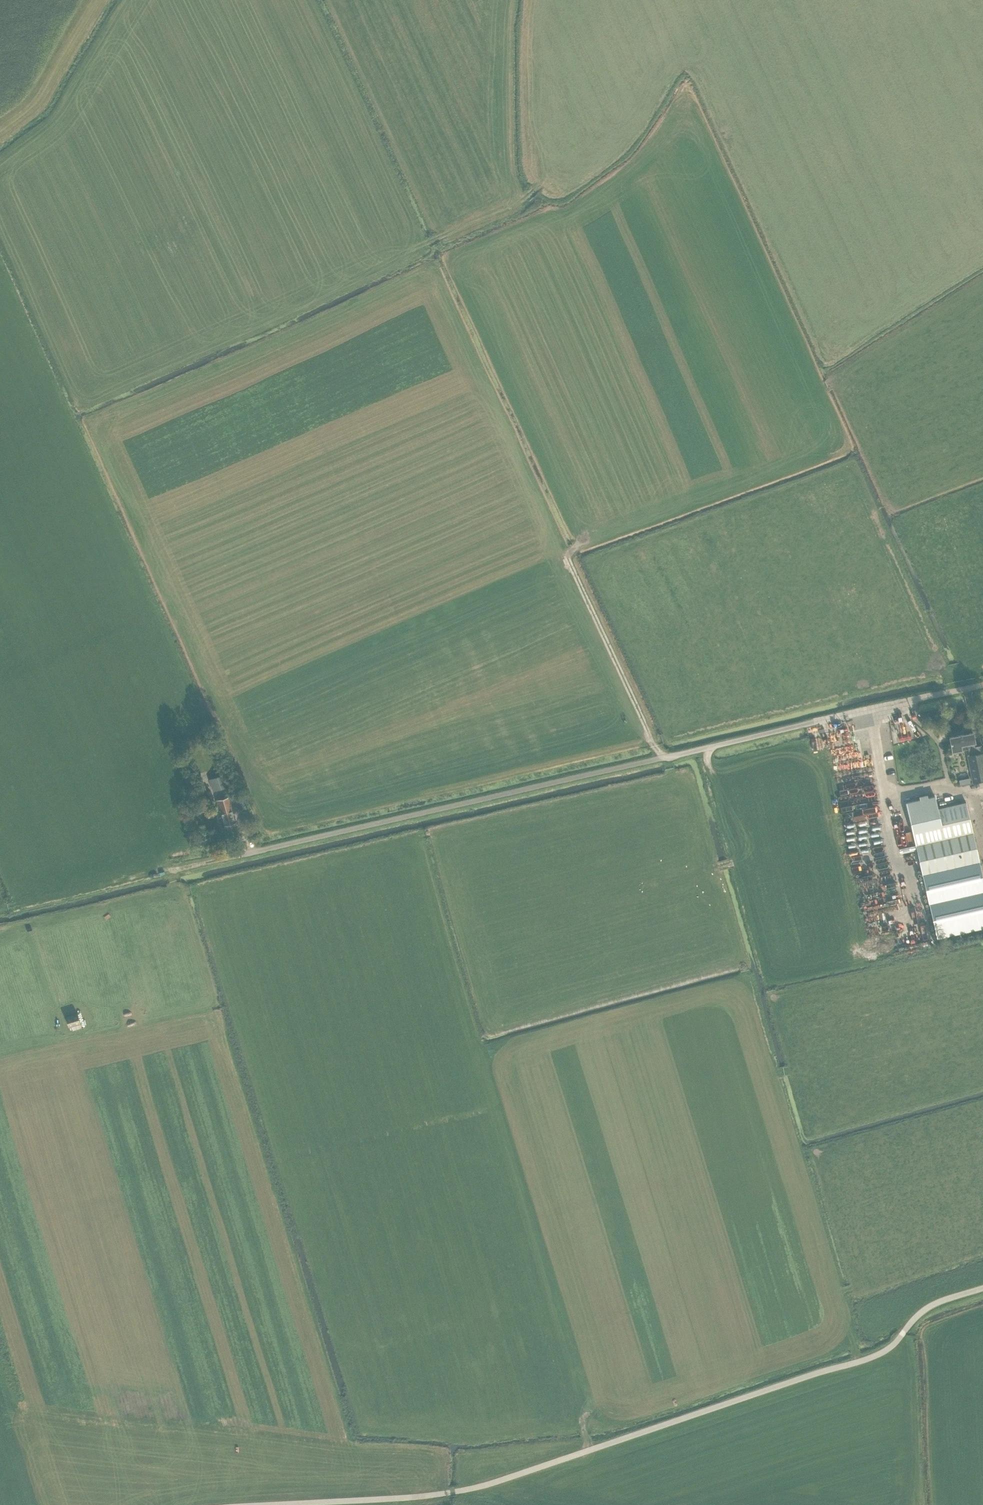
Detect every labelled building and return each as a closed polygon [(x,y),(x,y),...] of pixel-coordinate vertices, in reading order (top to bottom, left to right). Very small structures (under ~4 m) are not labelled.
[(975,742),(973,733),(950,737),(953,752),(968,749),(969,755),(968,756),(973,782),(982,780),(982,751),(982,745),(976,746),(975,742)] [(230,786),(226,774),(209,779),(213,791),(230,786)] [(219,810),(221,810),(225,825),(236,822),(233,811),(243,808),(238,792),(231,794),(232,796),(217,801),(219,810)] [(966,802),(938,808),(935,796),(928,797),(927,794),(920,796),(921,799),(906,802),(936,933),(982,923),(982,877),(966,802)] [(200,837),(202,843),(211,841),(210,834),(200,837)] [(72,1030),(82,1027),(78,1014),(66,1017),(69,1027),(71,1026),(72,1030)]
